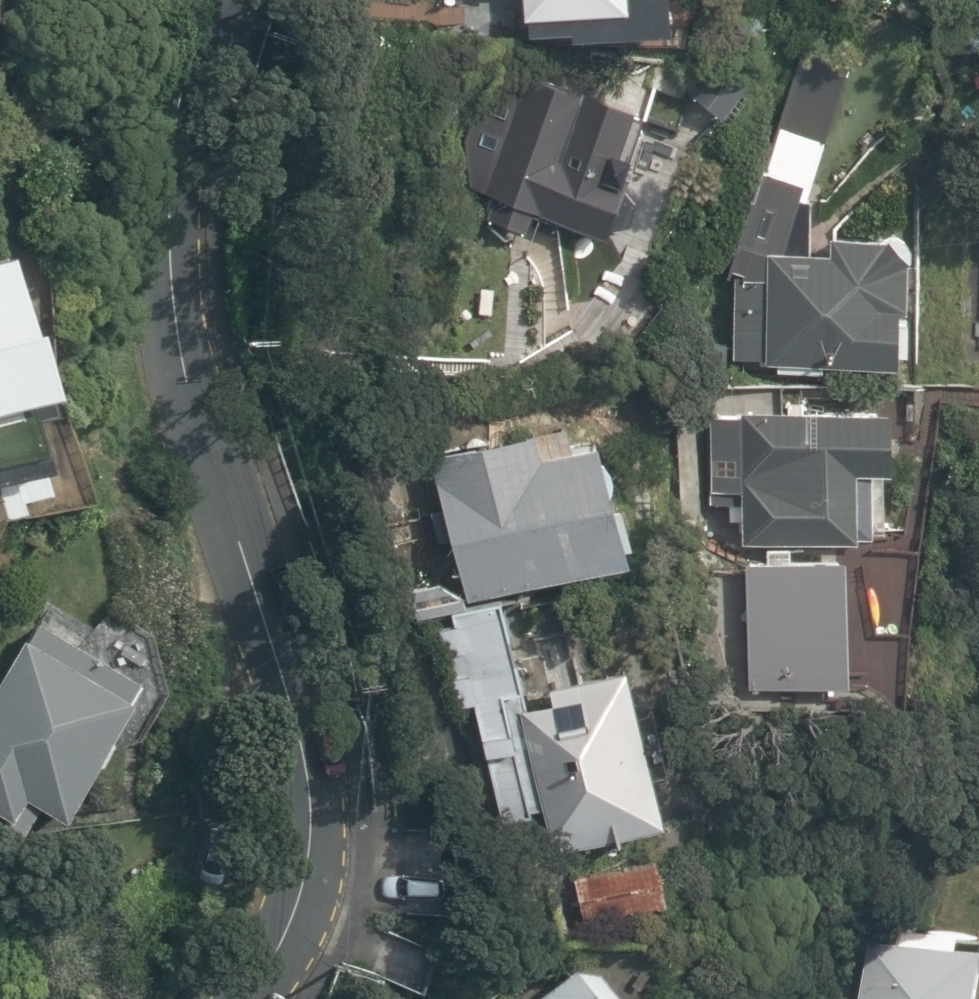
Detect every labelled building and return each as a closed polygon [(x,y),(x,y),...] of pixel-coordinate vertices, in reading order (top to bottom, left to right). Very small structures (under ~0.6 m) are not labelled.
[(457,33),(476,0),(475,0),(439,0),(429,17),(457,33)] [(575,36),(671,26),(668,0),(524,0),(528,32),(574,27),(575,36)] [(778,123),(822,137),(844,63),(800,50),(778,123)] [(694,91),(723,113),(744,85),(715,63),(694,91)] [(579,94),(530,74),(519,96),(489,83),(465,148),(466,185),(495,195),(487,216),(529,231),(536,212),(610,237),(612,225),(630,220),(636,198),(625,184),(642,115),(634,112),(636,107),(585,90),(579,94)] [(722,357),(896,366),(898,312),(909,313),(910,250),(890,231),(828,233),(829,248),(809,247),(816,203),(799,199),(807,184),(759,171),(723,279),(722,357)] [(3,507),(49,493),(42,471),(49,469),(33,413),(51,408),(15,285),(0,289),(0,498),(3,507)] [(615,330),(628,321),(610,295),(596,304),(615,330)] [(742,502),(742,542),(858,540),(858,536),(872,535),(871,470),(893,469),(892,408),(710,412),(712,502),(742,502)] [(470,599),(632,558),(627,539),(636,537),(627,502),(614,505),(597,438),(548,450),(541,424),(433,451),(470,599)] [(881,578),(751,567),(748,683),(870,694),(881,578)] [(462,594),(442,583),(410,591),(416,616),(465,605),(462,594)] [(444,622),(461,699),(473,696),(503,828),(537,820),(512,709),(527,706),(504,600),(452,611),(454,620),(444,622)] [(61,821),(138,686),(34,627),(26,641),(21,638),(0,675),(0,815),(9,820),(23,798),(61,821)] [(537,711),(573,851),(685,829),(644,672),(566,690),(570,706),(537,711)] [(574,876),(583,921),(668,903),(658,859),(574,876)] [(978,990),(978,969),(951,963),(954,942),(905,934),(902,956),(870,951),(862,998),(977,998),(978,990)] [(614,994),(597,970),(572,967),(530,998),(614,998),(614,994)]
